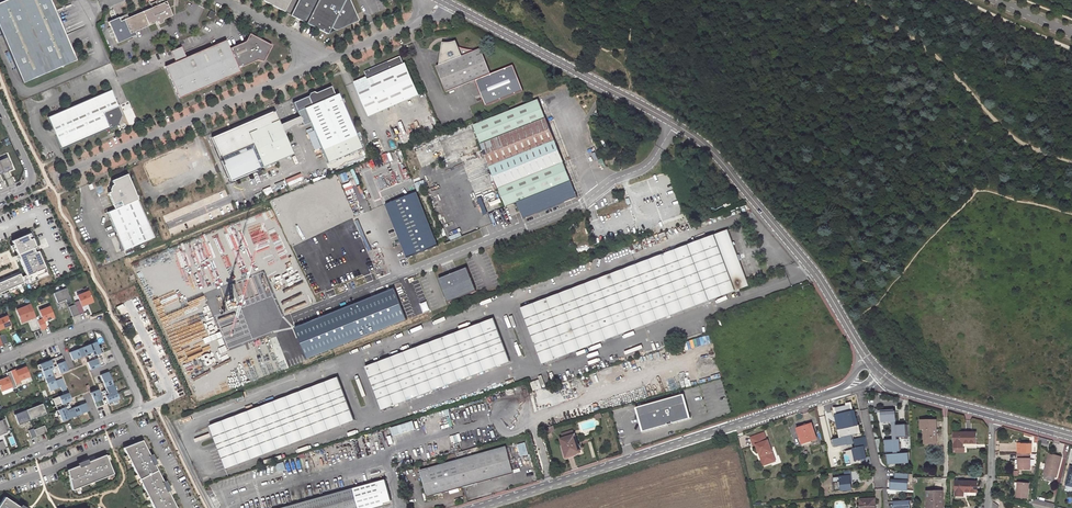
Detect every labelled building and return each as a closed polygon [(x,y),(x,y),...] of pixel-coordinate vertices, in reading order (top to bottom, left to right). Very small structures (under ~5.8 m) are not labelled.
[(23,82),(76,59),(51,0),(2,0),(0,1),(0,28),(23,82)] [(158,22),(159,24),(163,22),(164,22),(164,21),(164,20),(163,20),(172,16),(169,8),(174,6),(174,1),(171,0),(163,0),(161,0),(162,3),(157,5),(152,7),(129,17),(127,13),(108,21),(117,43),(136,34),(135,31),(158,22)] [(285,11),(291,0),(263,0),(285,11)] [(291,15),(328,34),(331,28),(337,31),(353,24),(356,15),(350,0),(299,0),(291,15)] [(211,10),(208,16),(213,19),(216,13),(211,10)] [(203,80),(206,87),(240,73),(238,69),(257,60),(260,61),(264,60),(272,45),(250,33),(245,42),(230,48),(226,39),(192,54),(203,80)] [(448,91),(477,79),(487,105),(524,90),(514,64),(492,73),(482,48),(476,50),(470,50),(464,49),(459,48),(457,48),(455,46),(453,46),(452,45),(450,44),(449,43),(444,43),(441,65),(438,66),(448,91)] [(165,66),(178,99),(206,87),(203,80),(192,54),(186,57),(181,46),(171,50),(175,61),(165,66)] [(402,55),(376,67),(377,68),(372,70),(372,69),(365,72),(367,77),(354,82),(369,116),(421,94),(407,62),(405,63),(402,55)] [(686,75),(677,69),(672,76),(680,83),(686,75)] [(310,122),(321,148),(321,150),(327,163),(362,148),(339,93),(335,95),(332,86),(316,93),(313,92),(310,93),(308,96),(294,103),(303,125),(310,122)] [(111,89),(47,116),(61,148),(117,125),(121,113),(111,89)] [(473,125),(490,166),(555,140),(538,99),(473,125)] [(253,144),(263,167),(294,154),(275,111),(213,138),(222,158),(253,144)] [(490,166),(499,188),(564,162),(555,140),(490,166)] [(157,183),(190,169),(190,168),(190,167),(191,166),(184,151),(183,150),(181,150),(148,165),(147,165),(147,167),(147,168),(153,182),(154,183),(155,184),(157,183)] [(3,173),(6,180),(11,178),(8,170),(9,170),(9,171),(12,170),(7,157),(0,160),(0,165),(3,173)] [(506,206),(516,202),(571,180),(564,162),(499,188),(506,206)] [(107,213),(117,236),(123,251),(153,238),(126,174),(111,181),(112,185),(113,187),(112,191),(110,192),(108,193),(114,209),(107,213)] [(571,180),(516,202),(522,218),(578,195),(571,180)] [(417,192),(385,205),(407,258),(438,246),(417,192)] [(540,364),(751,286),(730,231),(520,309),(540,364)] [(27,234),(11,241),(17,254),(19,259),(29,283),(48,275),(30,233),(27,234)] [(448,302),(476,291),(467,267),(439,279),(448,302)] [(23,282),(20,276),(19,273),(0,282),(0,292),(23,282)] [(53,293),(57,302),(65,299),(66,301),(70,299),(66,288),(53,293)] [(394,289),(295,328),(308,359),(407,320),(394,289)] [(82,306),(93,301),(89,290),(77,295),(80,302),(82,306)] [(84,312),(82,306),(80,302),(75,304),(79,314),(84,312)] [(17,310),(21,321),(31,317),(31,318),(36,317),(31,304),(17,310)] [(73,317),(79,314),(75,304),(69,307),(73,317)] [(50,306),(39,310),(43,319),(38,321),(41,329),(46,327),(44,321),(54,317),(50,306)] [(11,325),(7,315),(0,318),(0,329),(11,325)] [(496,320),(365,368),(381,411),(511,362),(496,320)] [(0,335),(0,338),(3,345),(8,342),(4,333),(0,335)] [(93,356),(97,354),(100,353),(96,341),(69,352),(72,360),(92,352),(93,356)] [(61,355),(54,358),(55,362),(60,373),(68,370),(61,355)] [(87,362),(90,370),(105,364),(102,356),(98,358),(87,362)] [(50,360),(39,364),(50,391),(60,387),(64,394),(53,399),(56,407),(60,405),(71,401),(62,378),(55,381),(50,369),(53,367),(52,364),(50,360)] [(15,369),(11,371),(15,382),(16,384),(21,382),(20,380),(30,376),(26,367),(20,369),(16,371),(15,369)] [(11,371),(6,373),(7,375),(7,377),(4,378),(0,380),(0,387),(1,391),(12,387),(10,383),(15,382),(11,371)] [(108,394),(105,395),(106,399),(108,403),(119,398),(108,372),(100,375),(108,394)] [(227,467),(355,419),(339,377),(211,425),(227,467)] [(542,388),(539,379),(531,382),(534,391),(542,388)] [(98,389),(90,392),(96,407),(104,404),(102,400),(98,389)] [(635,408),(642,432),(689,419),(682,395),(635,408)] [(833,408),(840,438),(852,436),(862,433),(860,425),(862,425),(859,410),(854,411),(852,402),(846,403),(846,405),(833,408)] [(42,403),(15,414),(19,425),(30,420),(30,419),(46,413),(42,403)] [(61,409),(57,410),(62,421),(89,410),(86,403),(66,410),(65,407),(61,409)] [(896,412),(882,412),(883,426),(892,425),(893,438),(906,438),(906,425),(896,425),(896,412)] [(9,429),(5,418),(0,420),(0,433),(9,429)] [(937,444),(936,421),(921,422),(921,430),(926,429),(926,444),(937,444)] [(815,438),(809,422),(796,426),(802,443),(815,438)] [(42,426),(34,430),(36,436),(44,432),(42,426)] [(561,440),(566,456),(580,452),(575,435),(574,436),(572,431),(562,434),(563,439),(561,440)] [(766,441),(763,433),(750,437),(753,446),(756,445),(758,453),(760,452),(761,455),(764,465),(770,463),(769,458),(773,457),(767,440),(766,441)] [(976,443),(976,433),(954,433),(954,449),(964,449),(964,444),(976,443)] [(853,443),(852,436),(840,438),(831,440),(833,447),(845,444),(845,445),(853,443)] [(863,465),(871,463),(870,457),(866,458),(864,448),(866,448),(866,446),(868,446),(866,437),(855,439),(856,448),(854,448),(856,460),(858,460),(861,459),(863,465)] [(899,443),(899,440),(885,441),(886,453),(900,452),(900,454),(901,454),(901,443),(899,443)] [(145,445),(142,446),(139,441),(123,448),(154,507),(157,507),(176,507),(145,445)] [(517,444),(519,456),(527,454),(525,443),(517,444)] [(1031,454),(1031,445),(1021,445),(1021,450),(1017,450),(1017,454),(1029,454),(1031,454)] [(457,460),(418,471),(425,497),(463,486),(511,473),(504,447),(457,460)] [(900,454),(885,455),(885,460),(888,460),(888,464),(909,463),(908,453),(901,454),(900,454)] [(280,470),(310,462),(308,454),(278,463),(280,470)] [(1018,470),(1030,470),(1030,460),(1029,460),(1029,454),(1017,454),(1017,460),(1018,460),(1018,470)] [(113,474),(106,455),(67,470),(72,490),(113,474)] [(1057,478),(1062,459),(1050,456),(1045,475),(1057,478)] [(890,489),(889,489),(888,493),(896,494),(897,489),(908,490),(909,474),(895,473),(894,480),(891,479),(890,489)] [(851,489),(849,476),(833,478),(835,491),(851,489)] [(392,501),(385,479),(379,481),(380,483),(291,507),(369,507),(392,501)] [(978,492),(978,482),(956,481),(955,496),(964,496),(964,491),(978,492)] [(1017,490),(1016,499),(1028,499),(1029,485),(1019,484),(1018,490),(1017,490)] [(942,491),(927,492),(928,502),(929,507),(943,507),(942,491)] [(4,497),(0,504),(0,507),(21,507),(4,497)] [(875,499),(861,499),(861,507),(875,507),(875,499)] [(910,500),(893,501),(894,507),(911,507),(910,500)]
